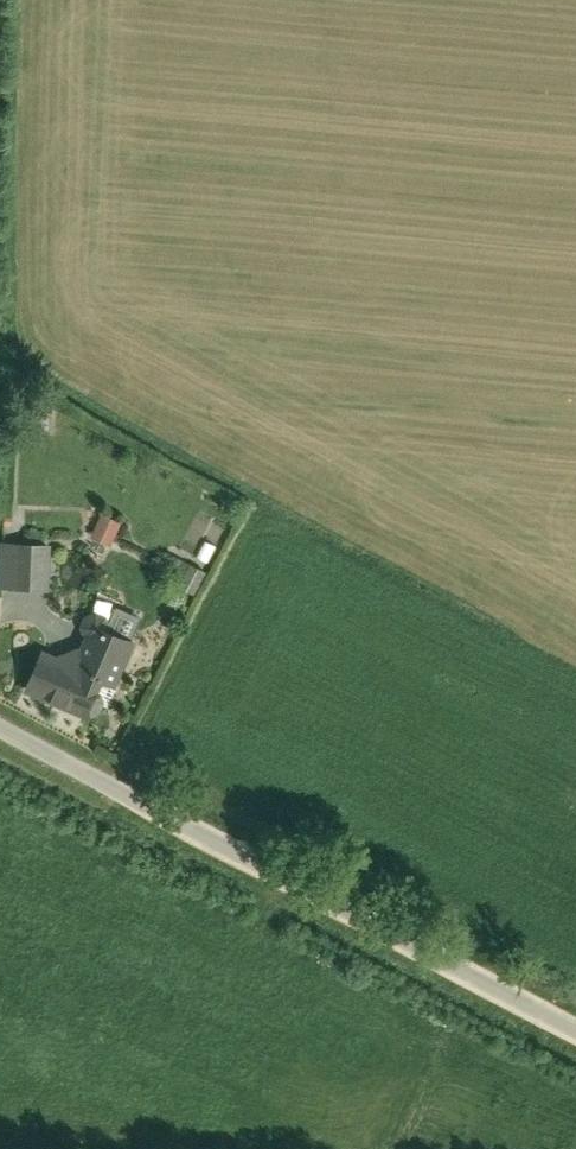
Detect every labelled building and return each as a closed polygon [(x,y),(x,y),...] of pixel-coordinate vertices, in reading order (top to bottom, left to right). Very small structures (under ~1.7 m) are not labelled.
[(112,547),(127,521),(106,510),(92,536),(112,547)] [(56,588),(57,540),(6,538),(4,587),(56,588)] [(194,565),(175,555),(169,568),(187,578),(194,565)] [(194,565),(187,578),(183,587),(198,595),(210,573),(194,565)] [(107,595),(100,610),(116,617),(123,602),(107,595)] [(139,638),(103,621),(80,673),(42,656),(26,690),(100,724),(139,638)]
